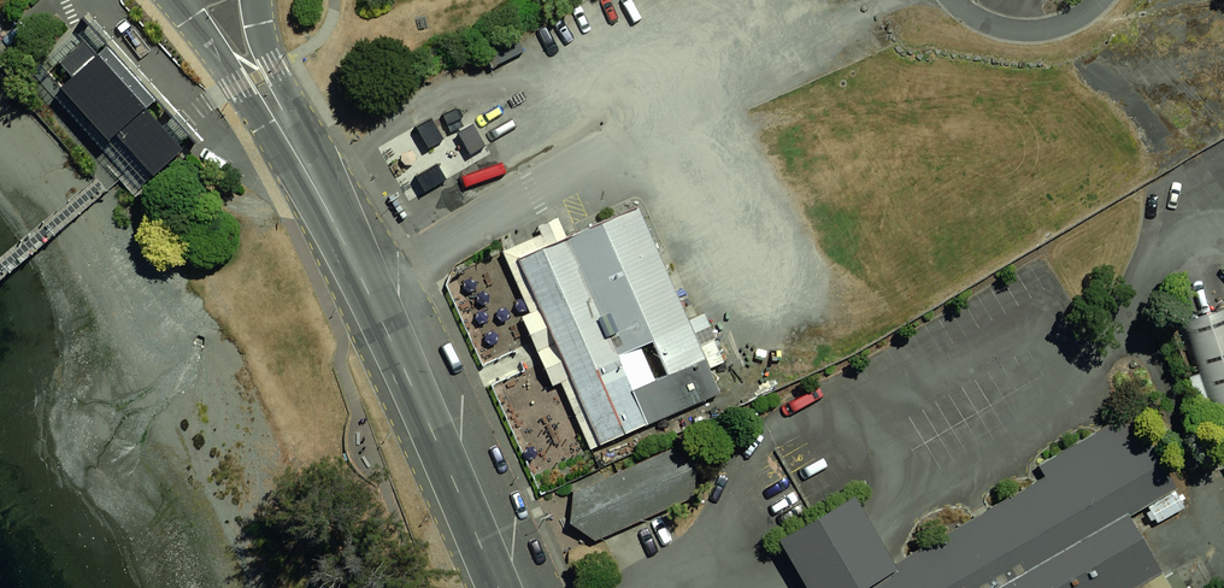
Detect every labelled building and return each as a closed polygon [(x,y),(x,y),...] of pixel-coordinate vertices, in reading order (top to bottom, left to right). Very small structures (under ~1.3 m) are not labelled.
[(110,34),(95,34),(66,58),(77,70),(70,75),(121,135),(147,141),(177,115),(169,106),(131,58),(110,34)] [(193,134),(177,115),(147,141),(162,159),(193,134)] [(421,122),(403,132),(418,157),(435,148),(421,122)] [(465,133),(449,142),(461,164),(478,155),(465,133)] [(427,169),(406,179),(418,202),(438,191),(427,169)] [(600,445),(720,392),(638,208),(569,239),(519,261),(600,445)] [(519,261),(569,239),(559,217),(538,226),(542,235),(504,252),(530,313),(521,317),(552,387),(561,384),(590,450),(600,445),(519,261)] [(1186,323),(1220,422),(1223,420),(1223,310),(1186,323)] [(1164,576),(1130,517),(1177,489),(1131,412),(1039,465),(1045,476),(895,564),(854,587),(1144,587),(1164,576)] [(673,449),(574,492),(569,522),(596,540),(694,497),(696,465),(673,449)] [(807,587),(854,587),(895,564),(856,497),(780,541),(807,587)] [(1164,576),(1144,587),(1171,587),(1164,576)]
